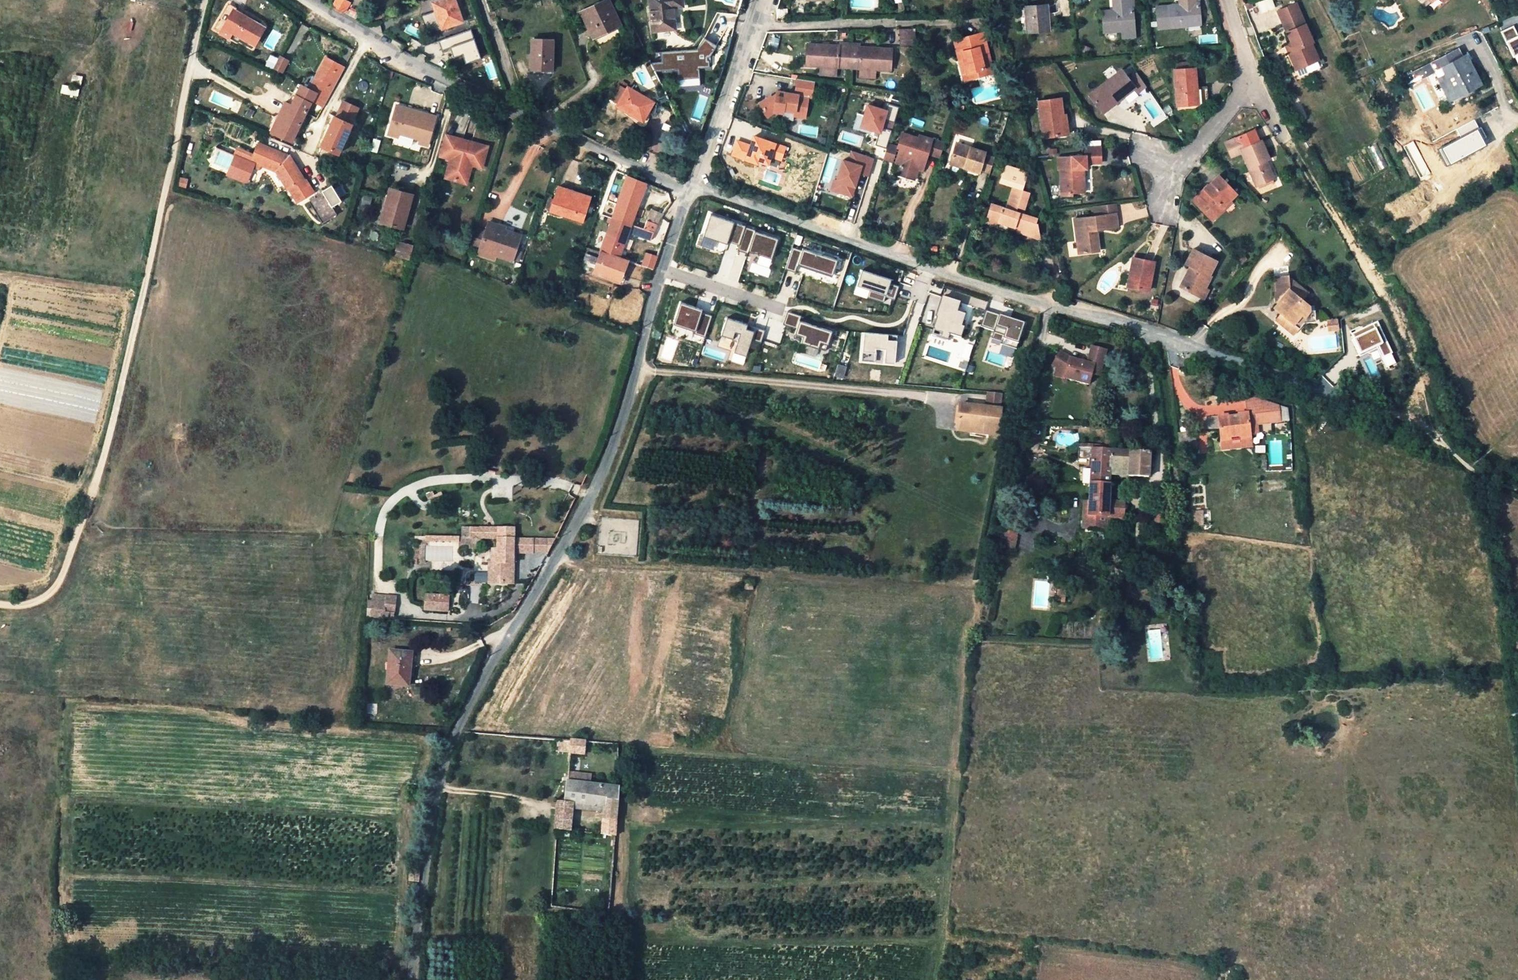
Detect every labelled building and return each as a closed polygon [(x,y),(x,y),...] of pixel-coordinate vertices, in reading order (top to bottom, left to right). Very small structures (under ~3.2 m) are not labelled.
[(333,4),(345,13),(351,2),(346,0),(335,0),(333,4)] [(455,0),(438,0),(432,2),(435,10),(442,29),(463,21),(455,0)] [(653,30),(674,28),(672,6),(682,5),(681,0),(650,0),(653,30)] [(1113,10),(1102,11),(1104,32),(1121,31),(1122,38),(1136,37),(1134,9),(1131,9),(1130,0),(1120,0),(1121,10),(1113,10)] [(1113,10),(1121,10),(1120,0),(1113,0),(1113,10)] [(1187,5),(1180,5),(1168,6),(1170,28),(1202,25),(1200,3),(1196,4),(1196,0),(1187,0),(1187,5)] [(1275,8),(1272,0),(1261,0),(1257,1),(1260,12),(1275,8)] [(609,1),(588,11),(595,28),(591,30),(596,40),(622,27),(609,1)] [(1051,4),(1027,6),(1028,32),(1050,31),(1048,14),(1052,14),(1051,4)] [(1302,58),(1304,64),(1319,58),(1311,41),(1312,40),(1296,4),(1277,13),(1290,42),(1293,49),(1286,52),(1291,63),(1302,58)] [(223,8),(212,32),(233,43),(236,40),(250,48),(252,43),(254,44),(262,28),(223,8)] [(787,18),(787,9),(777,9),(777,18),(787,18)] [(435,10),(422,15),(428,34),(438,30),(442,29),(435,10)] [(583,14),(591,30),(595,28),(588,11),(583,14)] [(1502,33),(1514,58),(1517,56),(1517,35),(1514,27),(1502,33)] [(441,40),(439,40),(442,49),(451,46),(454,55),(466,51),(470,61),(481,57),(471,29),(456,34),(441,40)] [(902,39),(915,39),(914,29),(900,29),(900,39),(902,39)] [(955,40),(959,61),(964,60),(969,80),(993,74),(982,34),(955,40)] [(716,46),(704,38),(697,49),(647,53),(657,73),(677,72),(678,81),(699,79),(699,70),(709,69),(709,57),(716,46)] [(553,41),(532,41),(532,71),(552,71),(553,41)] [(1283,45),(1286,52),(1293,49),(1290,42),(1283,45)] [(806,65),(820,66),(836,67),(848,67),(850,44),(839,43),(839,46),(807,44),(806,65)] [(848,67),(859,68),(876,69),(891,70),(892,49),(860,47),(861,45),(850,44),(848,67)] [(1439,79),(1446,95),(1456,91),(1458,95),(1468,91),(1467,89),(1480,82),(1467,56),(1463,58),(1459,50),(1439,59),(1443,67),(1446,75),(1439,79)] [(278,56),(272,69),(281,73),(288,60),(278,56)] [(1302,58),(1291,63),(1294,69),(1304,64),(1302,58)] [(324,59),(310,90),(316,93),(306,115),(310,117),(317,120),(343,69),(324,59)] [(1407,74),(1411,83),(1443,67),(1439,59),(1407,74)] [(964,60),(959,61),(964,81),(969,80),(964,60)] [(836,67),(820,66),(819,75),(836,76),(836,67)] [(876,69),(859,68),(859,77),(876,78),(876,69)] [(1195,70),(1175,72),(1178,107),(1195,106),(1194,90),(1197,90),(1195,70)] [(1124,71),(1090,95),(1106,116),(1124,102),(1122,100),(1137,89),(1124,71)] [(699,79),(678,81),(679,89),(700,87),(699,79)] [(784,98),(776,96),(771,100),(768,96),(759,104),(768,116),(773,112),(784,113),(784,106),(796,107),(794,116),(805,118),(809,96),(812,96),(814,82),(797,80),(795,94),(784,92),(784,98)] [(316,93),(310,90),(302,87),(292,106),(285,103),(270,133),(292,143),(306,115),(316,93)] [(656,104),(630,87),(618,106),(644,122),(656,104)] [(1456,91),(1446,95),(1449,100),(1458,95),(1456,91)] [(321,147),(338,154),(351,125),(350,124),(357,108),(343,102),(336,118),(335,117),(321,147)] [(1060,103),(1038,104),(1042,140),(1066,138),(1065,120),(1062,120),(1060,103)] [(396,104),(387,136),(398,140),(399,134),(419,140),(417,145),(427,148),(436,116),(396,104)] [(864,116),(861,127),(874,131),(873,136),(878,137),(880,129),(890,131),(898,107),(887,104),(885,111),(867,106),(864,116)] [(861,127),(864,116),(860,114),(855,131),(873,136),(874,131),(861,127)] [(1486,146),(1477,130),(1479,129),(1474,120),(1457,130),(1461,138),(1443,149),(1451,165),(1486,146)] [(1238,133),(1226,144),(1231,155),(1239,151),(1255,186),(1273,178),(1265,158),(1268,157),(1260,139),(1258,140),(1253,127),(1238,133)] [(446,133),(441,153),(452,156),(447,175),(468,180),(473,162),(482,165),(487,144),(446,133)] [(899,164),(896,175),(910,179),(915,163),(923,161),(925,156),(937,160),(943,142),(919,135),(918,138),(901,133),(896,148),(899,148),(894,162),(899,164)] [(751,146),(737,141),(732,156),(768,168),(771,158),(781,162),(786,147),(754,136),(751,146)] [(252,155),(251,159),(276,168),(286,188),(285,188),(295,207),(308,200),(310,200),(309,199),(308,195),(315,191),(308,177),(302,180),(294,165),(287,169),(282,160),(284,154),(257,143),(252,155)] [(980,171),(987,174),(992,160),(984,157),(986,152),(957,143),(949,162),(964,167),(964,169),(979,174),(980,171)] [(896,148),(887,145),(883,159),(894,162),(899,148),(896,148)] [(1099,163),(1099,146),(1082,146),(1082,159),(1056,159),(1056,172),(1065,172),(1065,197),(1076,197),(1076,195),(1079,195),(1078,183),(1081,183),(1081,171),(1084,171),(1084,163),(1099,163)] [(251,159),(252,155),(236,148),(225,175),(241,181),(251,159)] [(842,160),(835,181),(840,182),(837,192),(851,196),(854,186),(852,185),(853,182),(855,182),(858,173),(868,176),(873,159),(851,151),(847,162),(842,160)] [(287,169),(294,165),(290,157),(284,154),(282,160),(287,169)] [(1023,171),(1002,165),(997,183),(1010,186),(1004,207),(988,202),(982,222),(1002,228),(1003,225),(1009,227),(1008,229),(1017,232),(1018,230),(1037,235),(1037,234),(1033,216),(1014,211),(1015,204),(1023,206),(1027,192),(1018,189),(1023,171)] [(1192,197),(1208,216),(1233,193),(1216,174),(1192,197)] [(611,219),(630,225),(645,183),(627,176),(611,219)] [(840,182),(835,181),(833,180),(830,190),(837,192),(840,182)] [(330,186),(309,199),(310,200),(308,200),(321,222),(334,215),(329,207),(339,201),(330,186)] [(377,221),(403,227),(412,194),(390,187),(387,197),(384,197),(377,221)] [(550,214),(561,217),(562,212),(584,219),(589,200),(557,191),(550,214)] [(1233,193),(1208,216),(1212,220),(1237,198),(1233,193)] [(1091,205),(1092,217),(1110,216),(1111,229),(1118,228),(1116,203),(1091,205)] [(652,211),(644,230),(654,233),(658,223),(665,211),(661,209),(659,213),(652,211)] [(583,223),(584,219),(562,212),(561,217),(583,223)] [(708,237),(709,235),(718,238),(739,245),(745,227),(746,226),(711,214),(703,236),(708,237)] [(1092,217),(1070,220),(1075,253),(1093,251),(1091,231),(1111,229),(1110,216),(1092,217)] [(630,225),(611,219),(608,218),(606,223),(609,223),(593,273),(619,283),(626,264),(630,266),(631,263),(618,258),(627,232),(630,225)] [(490,220),(481,247),(497,252),(514,258),(522,233),(499,225),(500,223),(490,220)] [(642,237),(644,230),(630,225),(627,232),(642,237)] [(745,227),(739,245),(738,250),(748,254),(748,251),(754,253),(758,254),(757,254),(772,259),(778,239),(755,231),(755,230),(745,227)] [(644,230),(642,237),(651,241),(654,233),(644,230)] [(397,242),(393,256),(409,260),(413,246),(397,242)] [(1200,285),(1204,286),(1210,274),(1208,272),(1215,258),(1191,245),(1184,260),(1188,262),(1177,283),(1196,292),(1200,285)] [(496,256),(497,252),(481,247),(480,251),(496,256)] [(795,273),(798,264),(832,276),(838,260),(803,248),(802,250),(792,247),(785,269),(795,273)] [(652,272),(657,257),(647,255),(645,261),(636,258),(634,264),(652,272)] [(585,256),(584,263),(594,264),(595,257),(585,256)] [(1151,263),(1129,259),(1123,286),(1145,291),(1151,263)] [(882,302),(884,296),(893,299),(898,286),(883,281),(884,277),(862,270),(857,286),(870,290),(867,297),(882,302)] [(1289,275),(1274,276),(1276,302),(1280,301),(1282,301),(1283,312),(1281,313),(1281,324),(1293,324),(1299,329),(1304,322),(1316,321),(1315,310),(1309,310),(1309,304),(1303,299),(1308,293),(1299,286),(1290,287),(1289,275)] [(1200,285),(1196,292),(1202,296),(1206,287),(1204,286),(1200,285)] [(965,316),(957,313),(960,304),(941,298),(936,313),(943,315),(941,321),(936,319),(930,336),(947,342),(949,336),(960,340),(964,329),(961,328),(965,316)] [(712,315),(702,312),(702,310),(680,302),(673,324),(695,331),(694,334),(705,337),(712,315)] [(980,326),(994,331),(991,338),(1002,342),(1001,344),(1016,350),(1025,324),(994,313),(986,310),(980,326)] [(783,325),(788,326),(785,335),(790,336),(788,341),(793,343),(792,345),(817,353),(819,347),(826,349),(832,331),(800,320),(801,315),(787,311),(785,318),(783,325)] [(748,325),(727,318),(721,335),(737,341),(734,352),(746,356),(752,341),(761,344),(765,330),(752,326),(751,330),(746,329),(748,325)] [(1338,319),(1329,320),(1330,330),(1339,330),(1338,319)] [(1362,355),(1377,347),(1387,367),(1396,363),(1391,353),(1392,352),(1377,322),(1352,334),(1362,355)] [(1293,324),(1281,324),(1293,335),(1299,329),(1293,324)] [(893,348),(895,335),(864,332),(861,361),(874,362),(876,349),(885,349),(884,363),(894,364),(896,348),(893,348)] [(819,347),(817,353),(824,356),(826,349),(819,347)] [(1108,353),(1094,349),(1090,365),(1072,359),(1062,353),(1054,366),(1059,369),(1068,374),(1066,379),(1090,386),(1094,375),(1102,377),(1108,353)] [(1068,374),(1059,369),(1057,376),(1066,379),(1068,374)] [(998,435),(1003,397),(986,395),(985,407),(960,404),(956,430),(998,435)] [(1246,398),(1248,413),(1249,418),(1255,417),(1256,425),(1280,422),(1278,406),(1253,397),(1246,398)] [(1280,407),(1281,422),(1288,422),(1288,407),(1280,407)] [(1248,433),(1257,432),(1256,425),(1255,417),(1249,418),(1248,413),(1238,414),(1238,419),(1227,419),(1227,415),(1217,415),(1219,443),(1229,442),(1228,434),(1241,433),(1242,441),(1249,441),(1248,433)] [(1258,440),(1257,432),(1248,433),(1249,441),(1258,440)] [(1228,434),(1229,442),(1219,443),(1220,451),(1258,448),(1258,440),(1249,441),(1242,441),(1241,433),(1228,434)] [(1108,465),(1109,450),(1078,448),(1077,459),(1092,461),(1090,483),(1107,484),(1108,465)] [(1108,465),(1110,465),(1128,466),(1127,476),(1147,477),(1149,453),(1109,450),(1108,465)] [(1107,484),(1090,483),(1089,499),(1086,499),(1084,520),(1087,520),(1087,528),(1106,530),(1107,518),(1108,502),(1110,465),(1108,465),(1107,484)] [(1108,502),(1107,518),(1128,519),(1127,503),(1108,502)] [(1204,511),(1188,512),(1190,528),(1203,527),(1204,511)] [(459,549),(481,550),(481,537),(480,537),(481,527),(462,527),(461,537),(459,537),(459,549)] [(1017,532),(1004,530),(1001,546),(1015,548),(1017,532)] [(532,553),(532,542),(498,541),(496,586),(513,587),(513,555),(531,556),(532,553)] [(546,542),(532,542),(532,553),(546,554),(546,542)] [(1067,581),(1059,580),(1057,597),(1065,598),(1067,581)] [(753,581),(744,581),(743,591),(752,591),(753,581)] [(449,594),(424,593),(423,610),(448,612),(449,594)] [(394,595),(371,594),(369,620),(393,621),(394,595)] [(407,685),(408,675),(409,654),(392,652),(389,684),(407,685)] [(571,740),(570,753),(585,755),(586,741),(571,740)] [(567,781),(565,803),(572,804),(579,805),(586,806),(588,784),(567,781)] [(586,806),(579,805),(579,809),(604,811),(603,828),(600,828),(599,835),(615,837),(617,805),(618,788),(588,784),(586,806)] [(557,812),(557,816),(571,817),(572,804),(565,803),(558,802),(557,812)] [(570,830),(571,817),(557,816),(557,829),(570,830)] [(410,868),(410,872),(409,880),(418,881),(420,870),(420,869),(410,868)]
